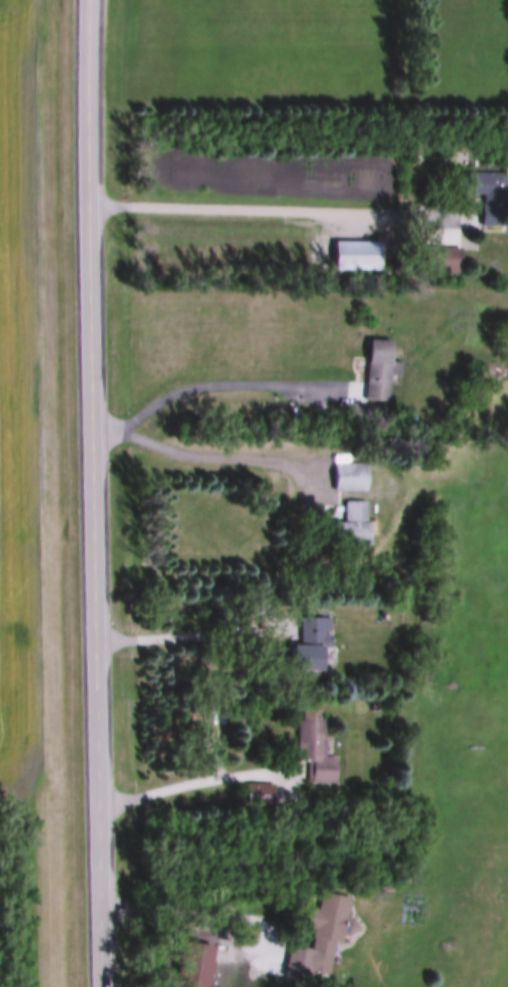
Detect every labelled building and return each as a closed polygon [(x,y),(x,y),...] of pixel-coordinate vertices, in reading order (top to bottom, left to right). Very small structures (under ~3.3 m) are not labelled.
[(501,185),(507,185),(507,196),(501,196),(501,224),(479,223),(479,202),(480,202),(480,192),(469,192),(469,171),(501,171),(501,185)] [(332,240),(376,240),(376,269),(331,268),(332,240)] [(458,246),(458,270),(424,270),(424,245),(458,246)] [(398,359),(397,374),(386,373),(384,400),(362,398),(367,337),(389,339),(387,358),(398,359)] [(332,462),(364,462),(364,490),(332,490),(332,462)] [(364,521),(367,521),(367,543),(330,543),(330,521),(343,521),(343,500),(364,500),(364,521)] [(288,644),(298,644),(298,616),(328,617),(328,630),(321,630),(321,632),(328,632),(328,645),(319,645),(319,670),(287,669),(288,644)] [(368,698),(379,698),(378,709),(368,709),(368,698)] [(322,755),(333,755),(333,781),(309,780),(309,760),(295,759),(296,718),(300,718),(300,707),(319,707),(319,719),(323,719),(322,755)] [(315,908),(319,890),(348,896),(344,914),(349,915),(356,927),(345,934),(340,933),(338,941),(331,940),(324,973),(301,968),(311,927),(303,925),(308,906),(315,908)]
